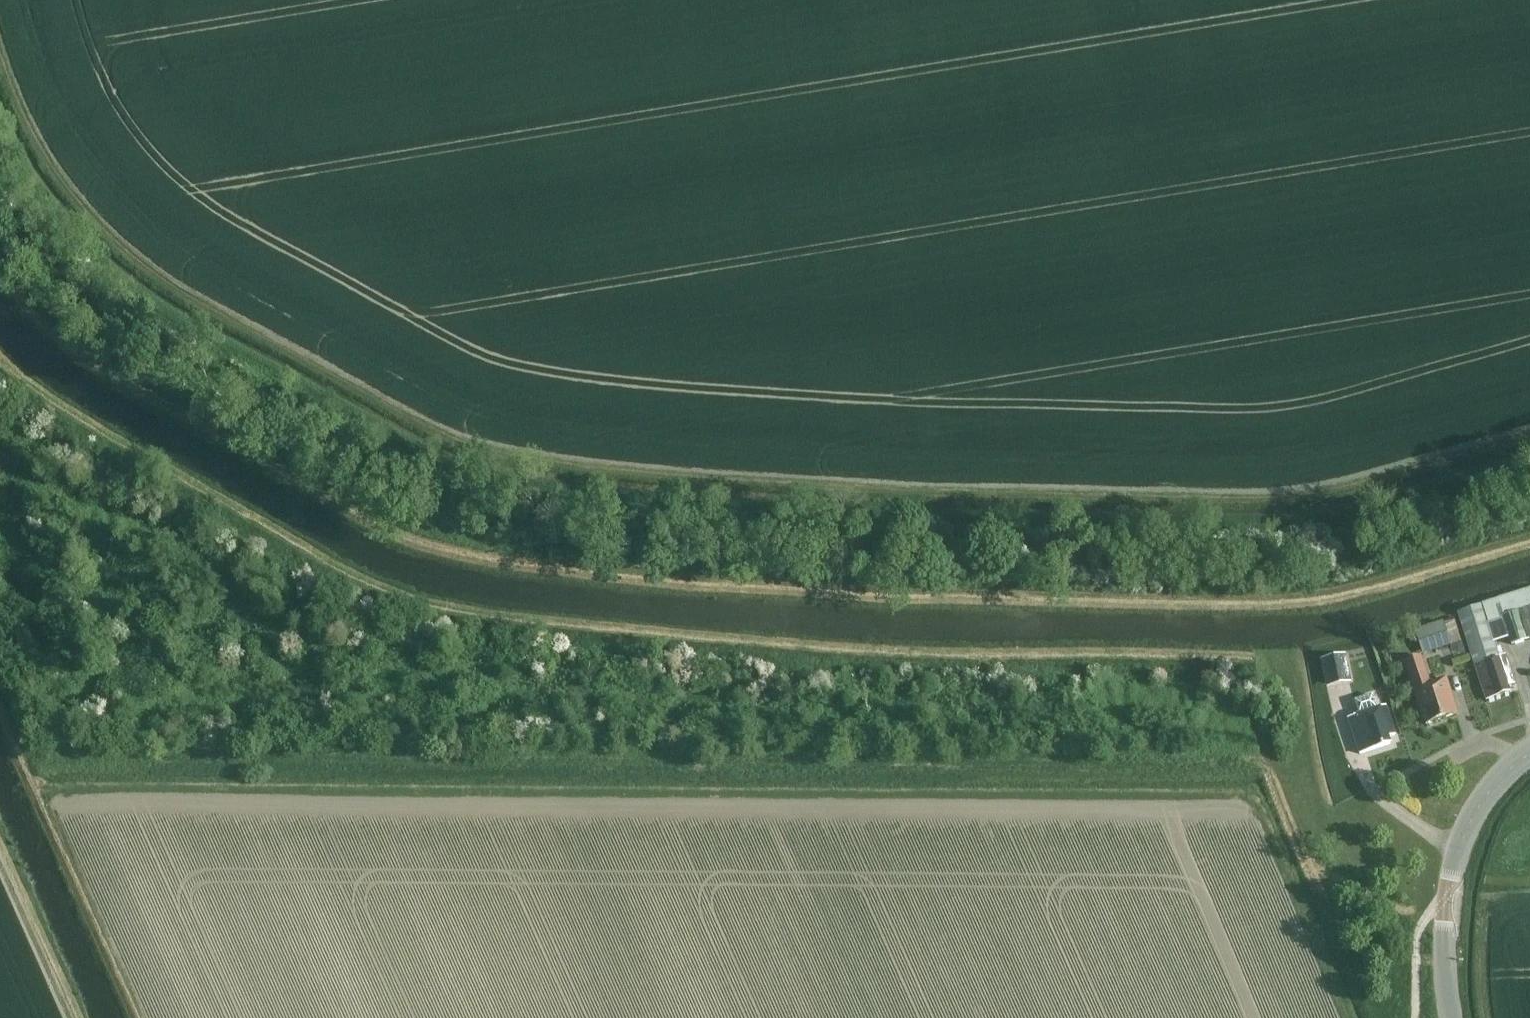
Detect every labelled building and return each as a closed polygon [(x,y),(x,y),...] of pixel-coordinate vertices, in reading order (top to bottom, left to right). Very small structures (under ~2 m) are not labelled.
[(1513,646),(1529,640),(1529,590),(1483,605),(1495,643),(1511,638),(1513,646)] [(1500,658),(1483,610),(1482,606),(1459,613),(1461,617),(1488,700),(1511,692),(1509,686),(1516,684),(1506,656),(1500,658)] [(1416,631),(1424,655),(1457,644),(1449,620),(1416,631)] [(1322,660),(1328,688),(1352,683),(1347,655),(1322,660)] [(1432,685),(1423,657),(1407,662),(1427,725),(1458,713),(1447,680),(1432,685)] [(1396,735),(1386,706),(1349,718),(1361,754),(1390,746),(1388,737),(1396,735)]
